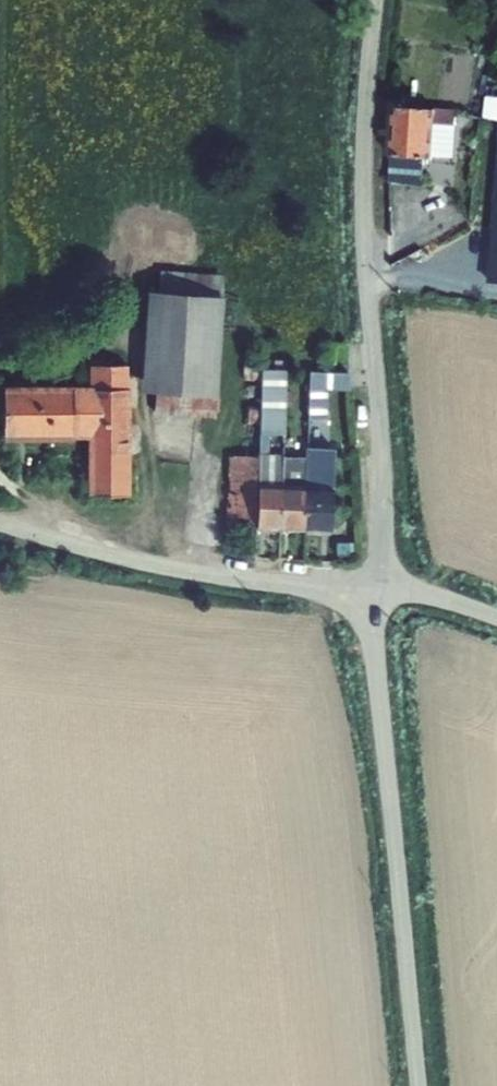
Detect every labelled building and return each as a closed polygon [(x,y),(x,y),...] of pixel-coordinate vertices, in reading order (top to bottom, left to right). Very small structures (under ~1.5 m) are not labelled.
[(489,118),(496,118),(496,96),(491,95),(489,118)] [(464,124),(401,119),(399,150),(397,194),(429,199),(429,173),(438,173),(440,151),(462,152),(464,124)] [(226,292),(149,286),(145,367),(144,394),(221,397),(222,372),(226,292)] [(352,349),(339,349),(339,368),(351,368),(352,349)] [(91,368),(92,392),(2,391),(3,435),(92,437),(93,496),(127,497),(125,367),(91,368)] [(281,533),(282,462),(284,370),(259,370),(258,463),(257,533),(281,533)] [(330,372),(309,371),(308,422),(323,423),(324,391),(362,392),(361,372),(330,372)] [(220,416),(221,397),(144,394),(143,412),(220,416)] [(307,462),(306,534),(330,535),(332,456),(307,456),(307,462)] [(306,534),(307,462),(282,462),(281,533),(306,534)] [(230,463),(229,533),(257,533),(258,463),(230,463)]
